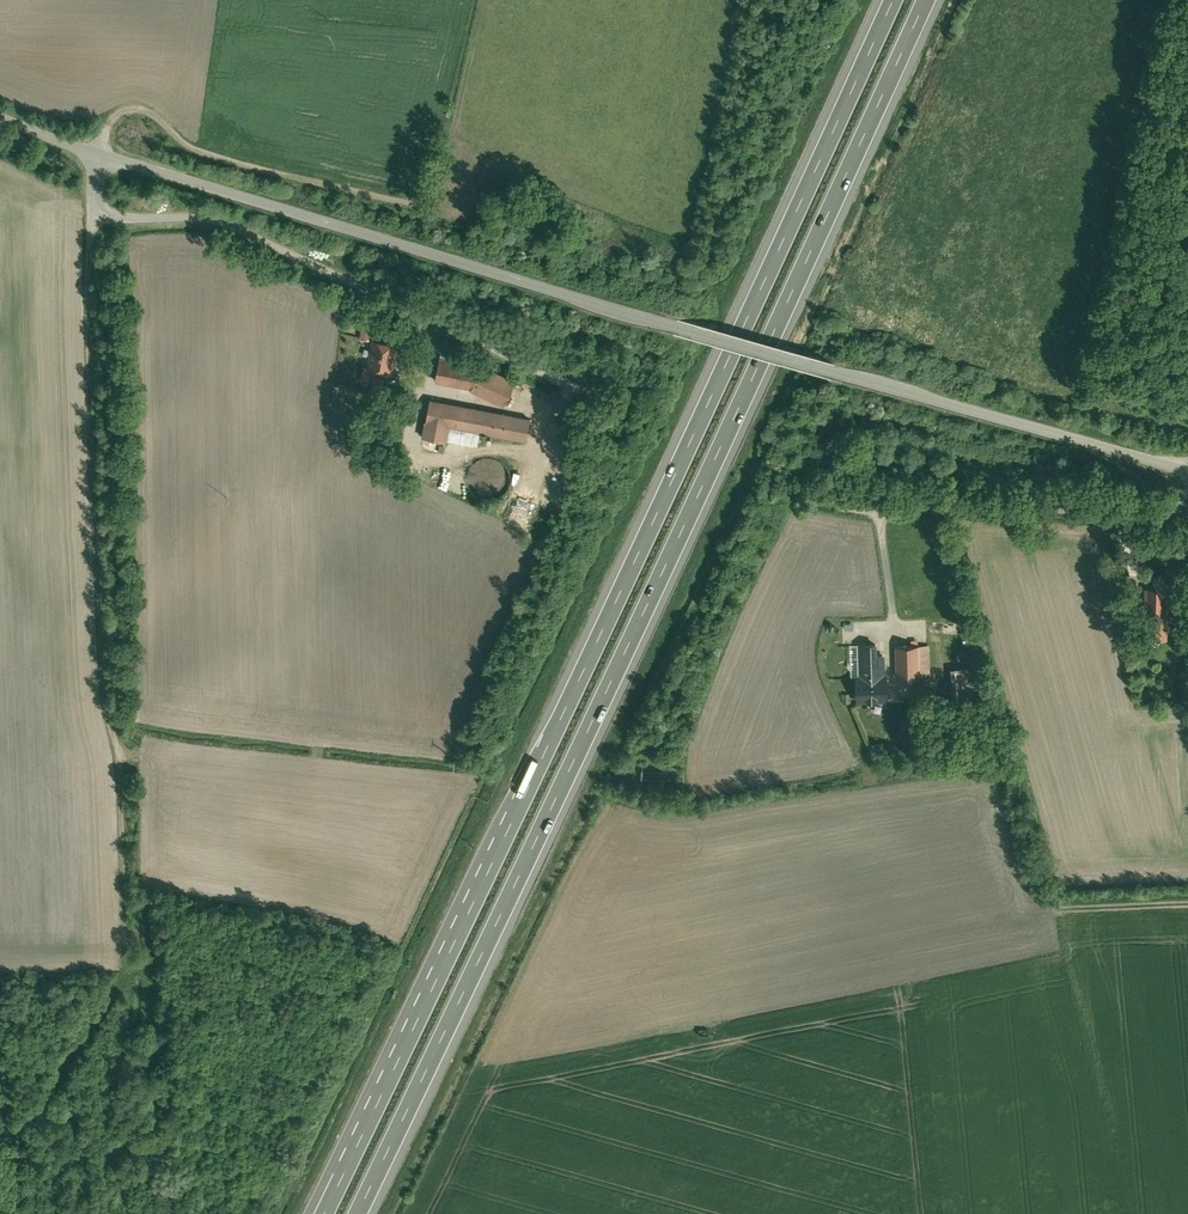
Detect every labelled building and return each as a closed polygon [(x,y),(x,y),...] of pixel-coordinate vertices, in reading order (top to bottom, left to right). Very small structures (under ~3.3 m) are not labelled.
[(363,325),(360,336),(369,338),(372,327),(363,325)] [(397,344),(374,340),(369,367),(383,370),(392,371),(397,344)] [(478,364),(440,356),(436,380),(473,387),(478,364)] [(515,381),(478,364),(473,387),(472,389),(504,405),(515,381)] [(383,370),(369,367),(365,366),(363,380),(380,383),(383,370)] [(529,419),(429,402),(422,440),(445,444),(447,430),(524,444),(529,419)] [(508,472),(503,465),(495,460),(487,459),(478,461),(472,466),(467,473),(466,481),(468,490),(473,497),(479,501),(488,503),(496,501),(504,496),(508,489),(510,480),(508,472)] [(1136,522),(1128,522),(1127,535),(1135,535),(1136,522)] [(1167,587),(1146,586),(1145,636),(1165,637),(1167,587)] [(1125,601),(1117,603),(1120,616),(1128,614),(1125,601)] [(927,644),(897,645),(898,678),(928,677),(927,644)] [(886,675),(885,645),(861,646),(862,676),(886,675)] [(971,665),(956,667),(957,687),(958,703),(974,702),(971,665)] [(887,698),(886,675),(862,676),(857,676),(858,699),(887,698)]
